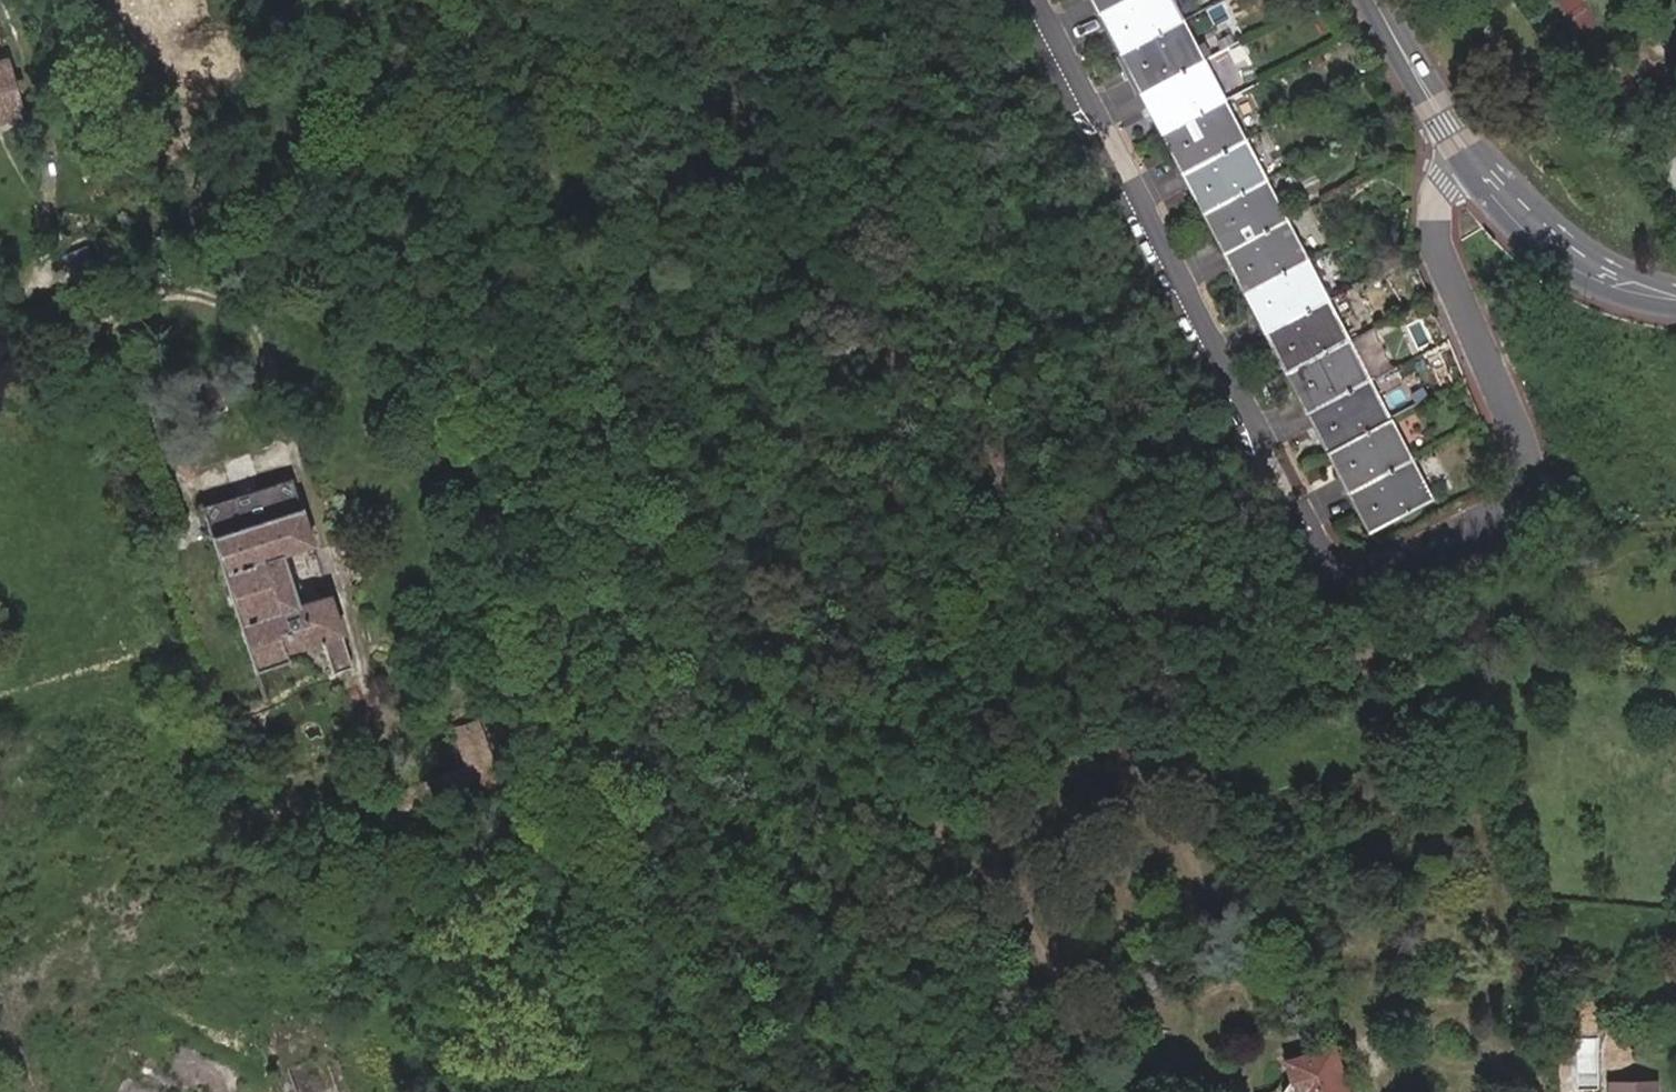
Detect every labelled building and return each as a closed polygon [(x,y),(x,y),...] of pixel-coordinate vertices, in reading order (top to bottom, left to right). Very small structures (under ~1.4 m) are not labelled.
[(1096,16),(1126,0),(1087,0),(1096,16)] [(1169,0),(1126,0),(1096,16),(1117,58),(1182,24),(1169,0)] [(1138,97),(1203,63),(1182,24),(1117,58),(1138,97)] [(5,60),(0,62),(0,123),(20,117),(5,60)] [(1223,103),(1203,63),(1138,97),(1158,137),(1223,103)] [(1243,141),(1223,103),(1158,137),(1178,174),(1243,141)] [(1264,181),(1243,141),(1178,174),(1200,216),(1264,181)] [(1284,221),(1264,181),(1200,216),(1220,255),(1284,221)] [(1305,261),(1284,221),(1220,255),(1241,294),(1305,261)] [(1261,333),(1325,300),(1305,261),(1241,294),(1261,333)] [(1346,339),(1325,300),(1261,333),(1282,372),(1346,339)] [(1368,382),(1346,339),(1282,372),(1304,415),(1368,382)] [(1389,420),(1368,382),(1304,415),(1325,455),(1389,420)] [(1410,462),(1389,420),(1325,455),(1346,495),(1410,462)] [(1432,505),(1410,462),(1346,495),(1368,537),(1432,505)] [(289,480),(198,511),(249,674),(294,658),(292,654),(318,645),(330,679),(354,671),(330,598),(295,610),(278,561),(312,549),(289,480)] [(330,598),(312,549),(278,561),(295,610),(330,598)] [(1281,1061),(1287,1081),(1285,1082),(1277,1091),(1343,1091),(1329,1047),(1281,1061)]
